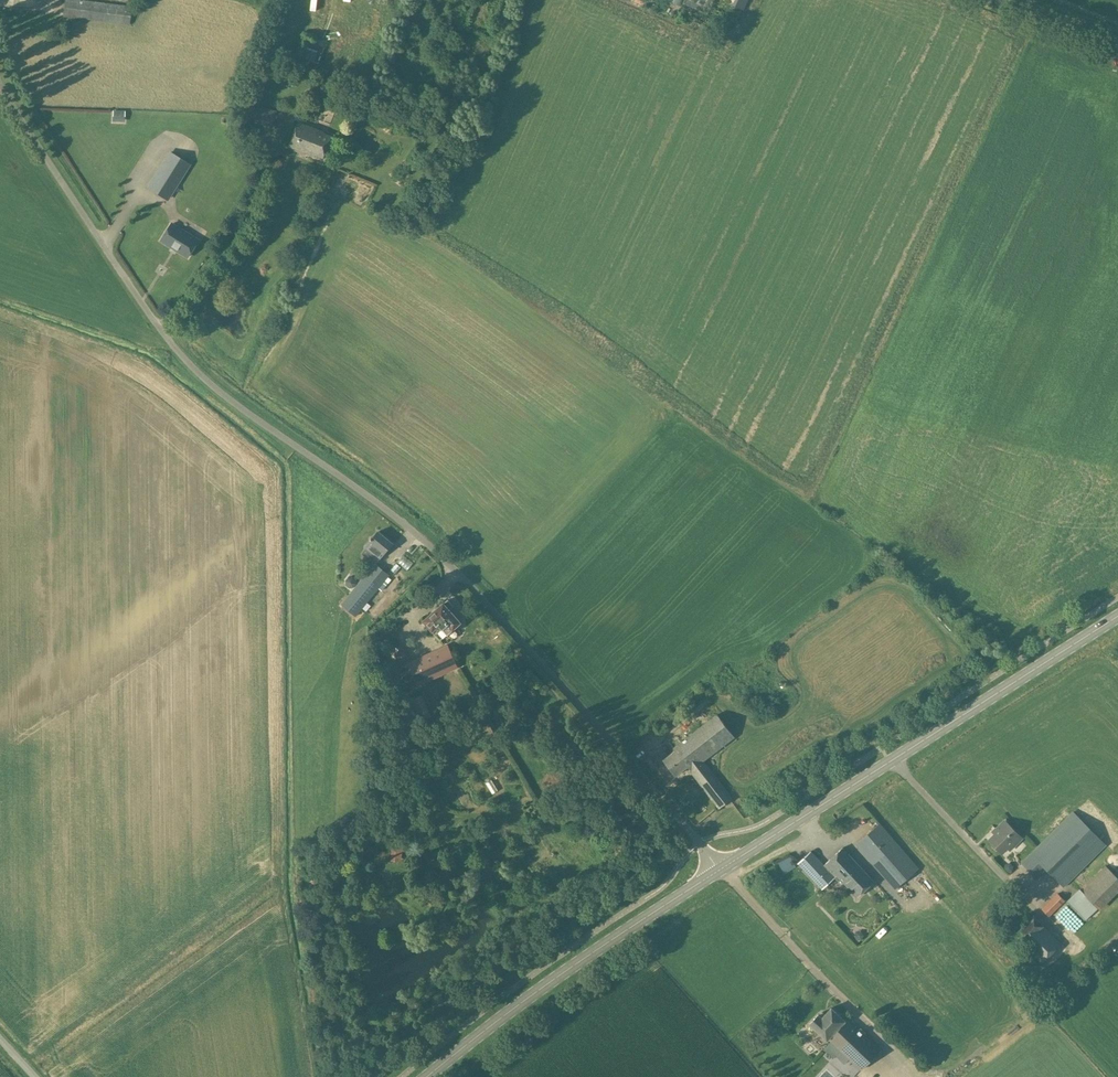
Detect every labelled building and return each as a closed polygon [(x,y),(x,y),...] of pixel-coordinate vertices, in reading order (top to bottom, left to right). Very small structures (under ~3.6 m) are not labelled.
[(79,0),(65,0),(62,17),(129,26),(132,7),(79,0)] [(747,10),(750,0),(738,0),(736,6),(747,10)] [(317,53),(306,48),(303,58),(314,62),(317,53)] [(114,110),(114,120),(125,120),(126,111),(114,110)] [(324,131),(298,122),(288,147),(315,157),(315,156),(324,159),(333,136),(324,133),(324,131)] [(170,152),(148,188),(167,199),(189,164),(170,152)] [(162,241),(188,257),(198,240),(172,224),(162,241)] [(365,547),(367,548),(362,554),(375,564),(342,605),(356,616),(390,575),(376,564),(393,544),(378,531),(365,547)] [(448,599),(431,614),(423,621),(440,641),(462,623),(450,609),(454,606),(448,599)] [(457,667),(448,646),(401,667),(409,688),(457,667)] [(431,716),(421,695),(413,699),(423,720),(431,716)] [(673,748),(675,751),(663,760),(675,776),(687,767),(719,809),(731,800),(710,773),(712,771),(704,762),(736,738),(717,714),(673,748)] [(1038,881),(1047,871),(1064,888),(1107,846),(1073,811),(1021,863),(1038,881)] [(1008,848),(1010,851),(1022,838),(1004,820),(992,832),(995,834),(988,840),(1002,854),(1008,848)] [(880,823),(855,845),(895,890),(919,869),(880,823)] [(390,860),(402,860),(402,847),(390,847),(390,860)] [(822,890),(837,875),(858,898),(874,882),(842,848),(824,865),(811,851),(798,864),(822,890)] [(791,853),(779,860),(786,872),(798,865),(791,853)] [(1105,865),(1081,890),(1080,889),(1067,902),(1086,921),(1098,909),(1100,911),(1117,893),(1117,878),(1105,865)] [(1041,909),(1049,917),(1065,901),(1057,893),(1041,909)] [(1014,944),(1018,940),(1024,946),(1042,964),(1061,944),(1044,926),(1034,915),(1013,935),(1009,939),(1014,944)] [(827,1041),(828,1040),(861,1071),(881,1050),(847,1018),(845,1020),(831,1007),(822,1018),(818,1015),(810,1024),(827,1041)]
